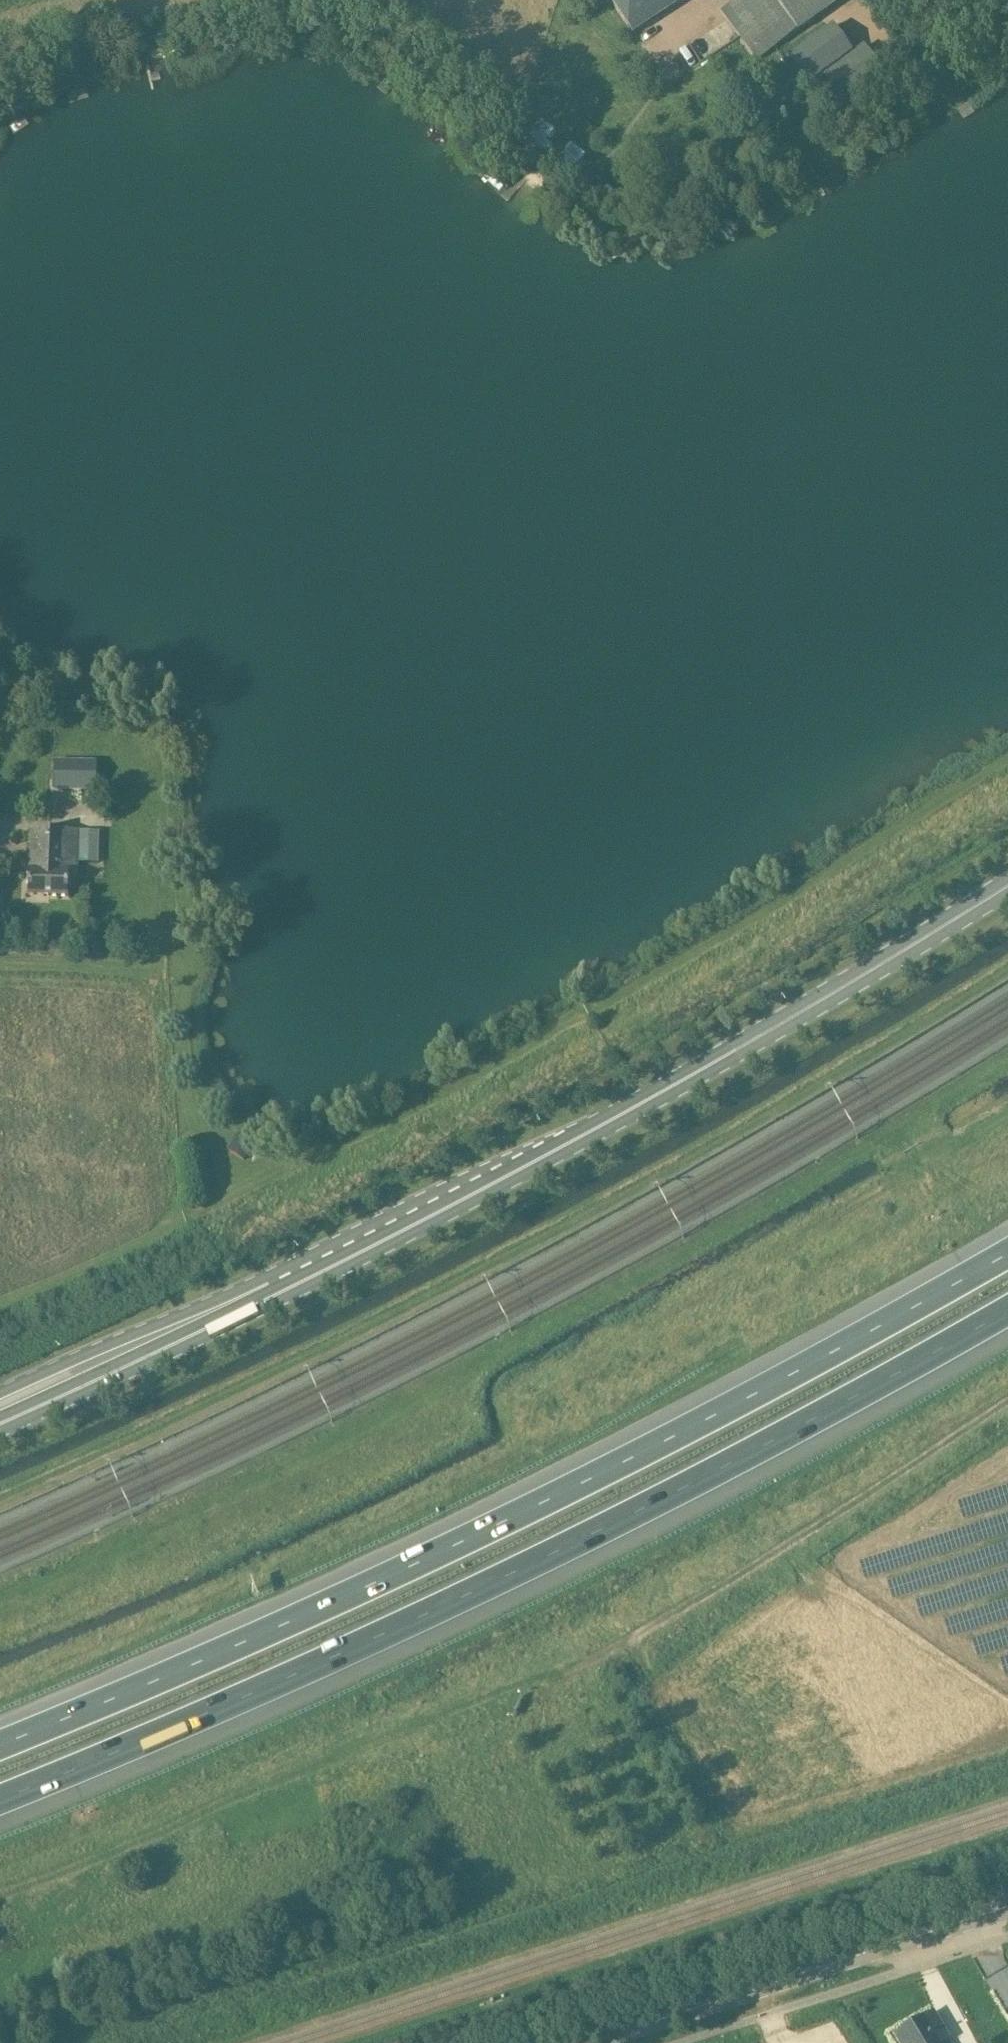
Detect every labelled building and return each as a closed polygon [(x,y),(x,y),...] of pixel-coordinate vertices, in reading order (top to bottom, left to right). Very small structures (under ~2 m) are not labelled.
[(633,35),(687,0),(610,0),(633,35)] [(721,12),(756,62),(844,0),(738,0),(721,12)] [(804,81),(821,70),(823,74),(823,75),(842,102),(884,73),(865,46),(854,54),(834,26),(804,47),(804,48),(790,58),(804,81)] [(790,102),(781,92),(770,100),(779,111),(790,102)] [(574,172),(588,153),(572,142),(559,161),(574,172)] [(54,792),(97,792),(97,763),(54,763),(54,792)] [(31,829),(29,896),(69,898),(69,884),(70,874),(79,874),(79,863),(97,864),(98,864),(99,832),(98,832),(80,831),(31,829)] [(88,947),(88,955),(101,955),(101,947),(88,947)] [(245,1161),(252,1149),(255,1144),(238,1134),(228,1151),(245,1161)] [(948,2040),(951,2039),(935,2013),(897,2036),(901,2042),(950,2042),(948,2040)]
